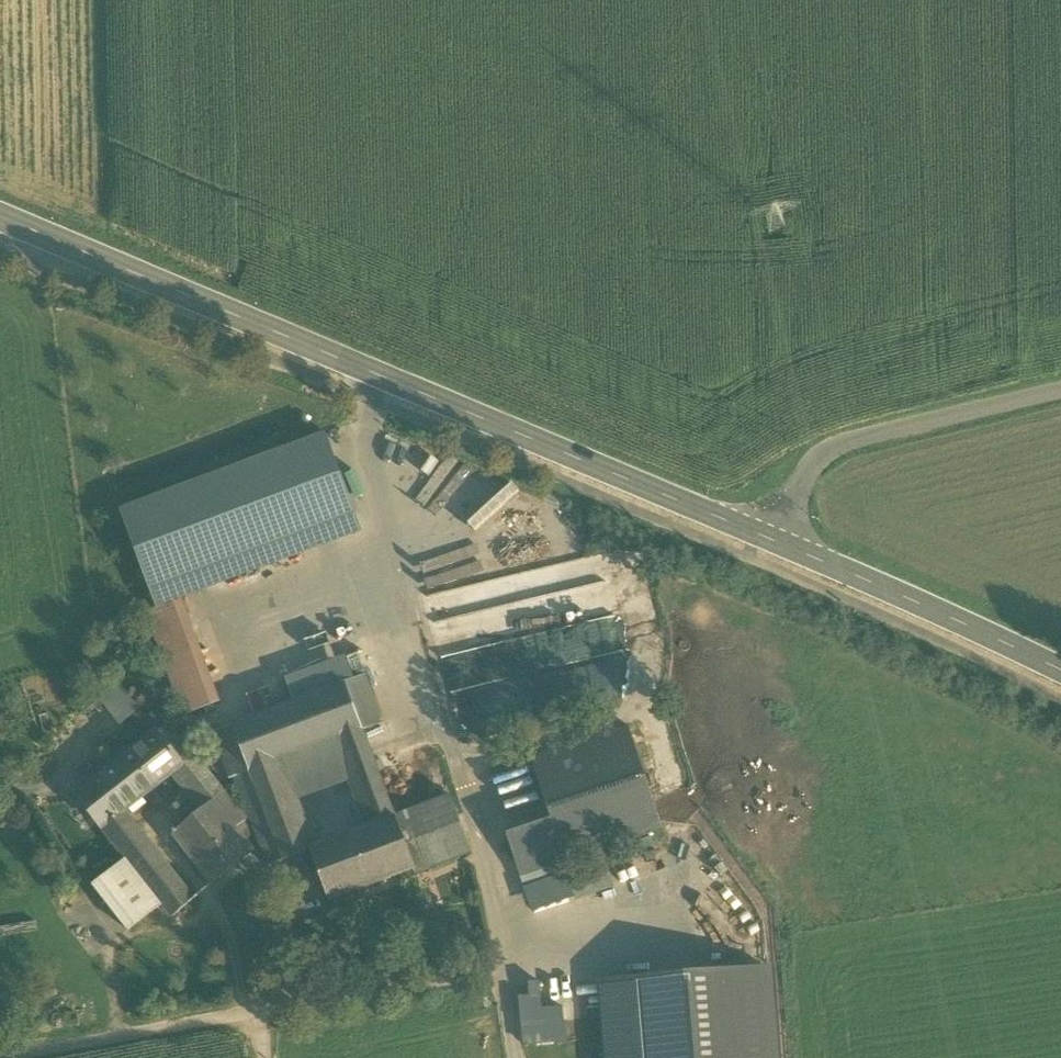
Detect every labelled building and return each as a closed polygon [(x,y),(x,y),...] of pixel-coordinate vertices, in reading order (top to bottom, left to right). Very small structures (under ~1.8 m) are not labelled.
[(120,510),(151,592),(357,516),(326,434),(120,510)] [(408,454),(401,478),(410,480),(417,456),(408,454)] [(357,516),(151,592),(157,607),(362,532),(357,516)] [(486,524),(415,550),(430,592),(494,569),(489,555),(496,553),(486,524)] [(461,611),(606,582),(600,556),(456,585),(461,611)] [(145,612),(184,716),(220,702),(182,599),(145,612)] [(432,620),(437,652),(466,647),(464,636),(483,633),(479,612),(432,620)] [(553,666),(624,652),(617,617),(533,633),(538,658),(551,655),(553,666)] [(284,678),(294,702),(346,683),(354,680),(344,655),(284,678)] [(363,729),(363,730),(383,723),(364,676),(354,680),(346,683),(363,729)] [(99,692),(123,721),(142,705),(119,677),(99,692)] [(294,702),(231,726),(249,771),(276,761),(279,760),(340,737),(363,729),(346,683),(294,702)] [(167,726),(156,734),(183,768),(194,759),(167,726)] [(236,776),(249,771),(231,726),(215,732),(231,778),(236,776)] [(531,760),(551,820),(565,862),(663,829),(629,727),(531,760)] [(363,730),(363,729),(340,737),(347,755),(369,747),(363,730)] [(169,778),(183,768),(156,734),(116,765),(76,794),(103,828),(122,814),(169,778)] [(340,737),(279,760),(276,761),(291,803),(347,782),(344,774),(353,771),(347,755),(340,737)] [(347,755),(353,771),(376,763),(369,747),(347,755)] [(216,786),(194,759),(183,768),(169,778),(191,806),(192,805),(196,802),(216,786)] [(276,761),(249,771),(282,862),(310,852),(308,847),(291,803),(276,761)] [(374,827),(397,819),(396,817),(376,763),(353,771),(357,781),(374,827)] [(270,866),(282,862),(249,771),(236,776),(270,866)] [(348,785),(357,781),(353,771),(344,774),(347,782),(348,785)] [(230,821),(236,829),(245,822),(216,786),(196,802),(192,805),(191,806),(180,815),(188,824),(173,836),(189,856),(230,821)] [(451,796),(396,817),(397,819),(416,870),(414,871),(415,875),(472,853),(451,796)] [(103,828),(174,917),(193,901),(169,871),(122,814),(103,828)] [(310,852),(330,902),(414,871),(416,870),(397,819),(374,827),(317,849),(310,852)] [(559,864),(565,862),(551,820),(507,835),(521,877),(539,871),(559,864)] [(255,851),(245,840),(236,829),(230,821),(189,856),(193,862),(213,885),(255,851)] [(251,836),(245,822),(236,829),(245,840),(251,836)] [(127,930),(158,906),(123,862),(93,886),(127,930)] [(559,864),(539,871),(542,882),(562,875),(559,864)] [(197,907),(169,871),(126,904),(155,941),(197,907)] [(539,871),(521,877),(524,888),(542,882),(539,871)] [(542,882),(524,888),(533,913),(575,898),(572,888),(567,874),(562,875),(542,882)] [(610,876),(572,888),(575,898),(577,901),(615,889),(610,876)] [(604,983),(610,1057),(774,1057),(767,969),(604,983)] [(534,994),(520,995),(521,1023),(567,1021),(566,1005),(545,1006),(544,980),(533,981),(534,994)]
